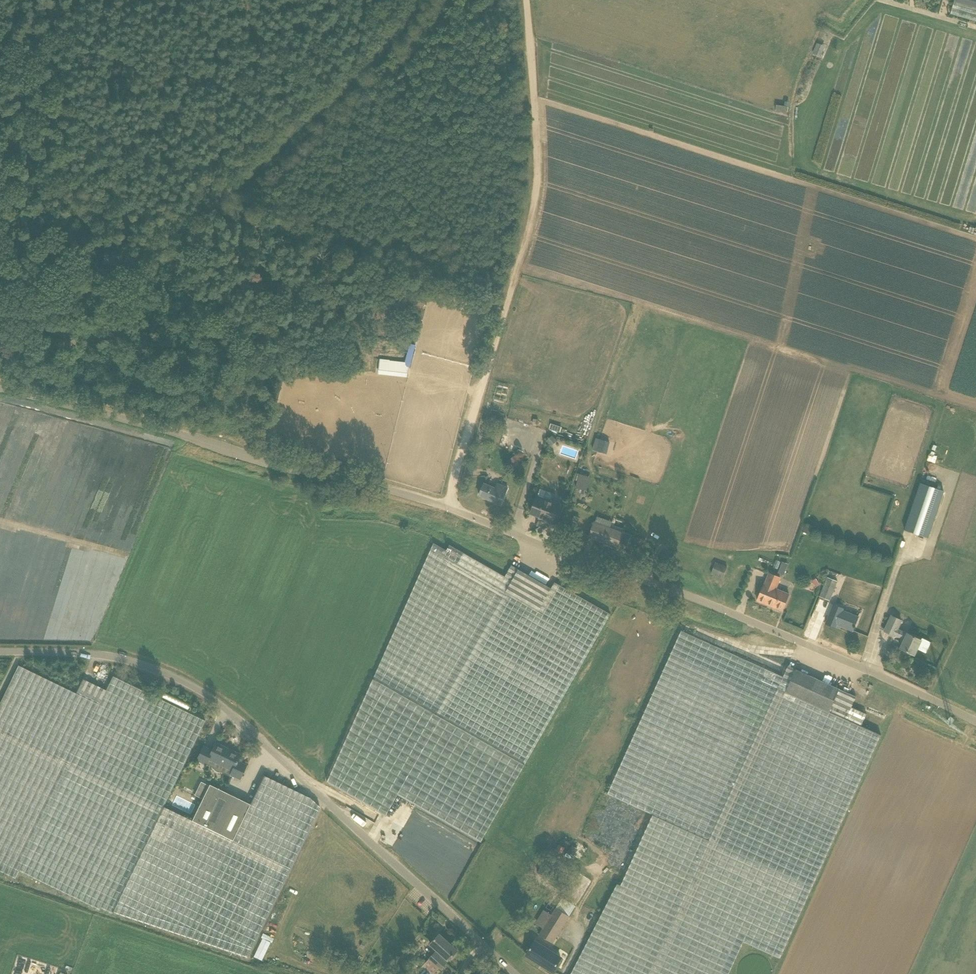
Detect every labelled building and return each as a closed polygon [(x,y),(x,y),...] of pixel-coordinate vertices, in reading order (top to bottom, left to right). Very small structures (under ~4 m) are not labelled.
[(975,21),(975,0),(954,0),(950,14),(975,21)] [(820,57),(825,46),(817,43),(812,53),(820,57)] [(415,345),(410,344),(406,362),(404,367),(379,363),(379,368),(408,372),(409,367),(415,345)] [(551,446),(557,441),(553,435),(547,441),(551,446)] [(607,454),(610,442),(596,438),(593,450),(607,454)] [(512,466),(521,459),(517,454),(508,461),(512,466)] [(575,487),(587,490),(591,476),(579,473),(575,487)] [(484,484),(479,495),(500,504),(508,488),(497,483),(495,489),(484,484)] [(928,538),(944,491),(920,483),(904,530),(928,538)] [(544,520),(553,523),(559,506),(560,504),(537,496),(531,513),(540,517),(539,518),(540,518),(540,517),(545,518),(544,520)] [(594,523),(589,537),(617,547),(622,533),(594,523)] [(328,782),(387,815),(398,795),(483,843),(611,615),(555,583),(551,588),(512,566),(505,576),(450,545),(447,551),(434,543),(328,782)] [(723,578),(727,567),(715,562),(711,574),(723,578)] [(764,584),(757,601),(782,611),(789,594),(776,589),(780,578),(769,573),(765,584),(764,584)] [(821,596),(830,599),(837,581),(827,578),(821,596)] [(853,630),(858,617),(845,612),(842,611),(843,609),(834,605),(826,624),(836,627),(837,624),(853,630)] [(892,616),(884,631),(894,636),(895,635),(905,639),(900,648),(914,655),(921,640),(908,633),(907,634),(897,629),(902,620),(892,616)] [(743,941),(781,958),(881,734),(861,726),(866,714),(851,707),(856,696),(788,666),(783,676),(681,630),(608,794),(655,815),(622,888),(616,885),(571,973),(729,973),(743,941)] [(927,652),(931,641),(924,639),(920,649),(927,652)] [(250,804),(232,840),(192,821),(193,820),(164,806),(205,721),(112,676),(106,690),(82,679),(75,693),(18,666),(0,703),(0,871),(15,878),(18,871),(110,910),(244,954),(297,852),(320,808),(310,798),(264,775),(250,804)] [(212,750),(203,746),(196,760),(212,768),(214,769),(216,771),(218,772),(221,772),(223,772),(240,780),(247,765),(236,760),(239,753),(216,742),(212,750)] [(250,804),(210,785),(208,789),(202,785),(196,797),(202,800),(193,820),(192,821),(232,840),(250,804)] [(561,854),(565,848),(559,844),(555,850),(561,854)] [(578,849),(572,845),(568,852),(574,856),(578,849)] [(536,923),(545,929),(541,936),(553,943),(569,916),(557,908),(553,915),(544,910),(536,923)] [(430,958),(422,967),(430,973),(434,973),(440,967),(440,968),(456,949),(439,934),(430,944),(437,950),(429,958),(430,958)] [(558,951),(555,954),(535,941),(526,955),(553,971),(561,958),(563,954),(558,951)] [(264,955),(256,951),(254,956),(260,960),(261,960),(264,955)]
